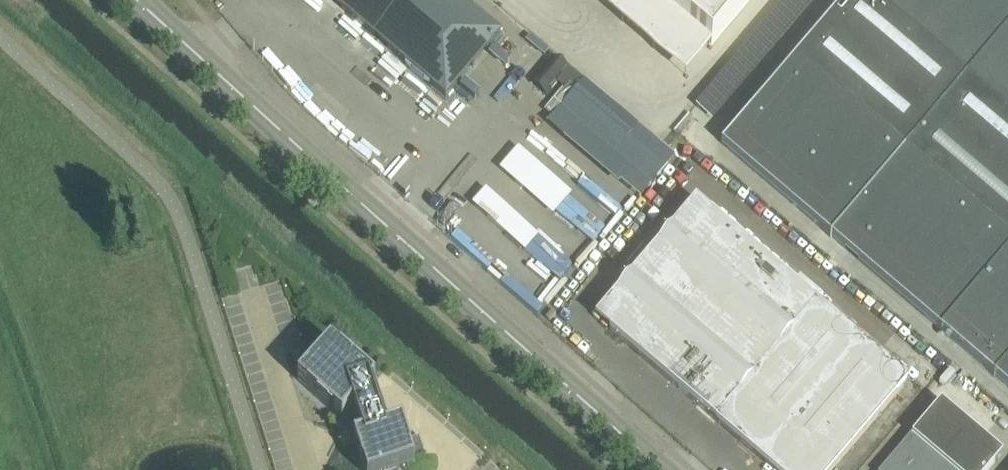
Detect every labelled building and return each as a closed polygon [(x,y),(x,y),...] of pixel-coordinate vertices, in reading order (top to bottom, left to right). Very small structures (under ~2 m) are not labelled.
[(446,96),(500,33),(461,0),(334,0),(446,96)] [(711,44),(749,0),(660,0),(711,44)] [(721,143),(826,232),(1007,19),(1007,0),(843,0),(721,143)] [(826,232),(1007,387),(1007,19),(826,232)] [(908,380),(711,211),(610,330),(774,469),(832,469),(908,380)] [(402,422),(387,428),(372,384),(375,381),(340,350),(340,351),(330,342),(297,379),(307,388),(306,388),(341,419),(351,408),(360,437),(353,438),(364,469),(392,469),(415,462),(402,422)] [(883,469),(988,469),(1003,453),(942,401),(883,469)]
